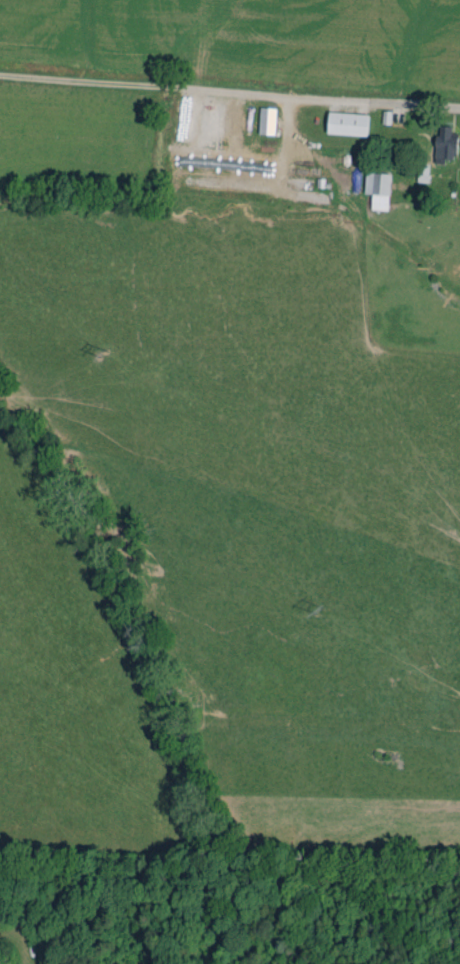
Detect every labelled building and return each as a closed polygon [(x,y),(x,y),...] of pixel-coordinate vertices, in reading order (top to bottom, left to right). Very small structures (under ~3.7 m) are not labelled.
[(274,135),(276,108),(260,108),(259,134),(274,135)] [(328,134),(367,136),(368,114),(329,112),(328,134)] [(451,126),(439,126),(439,135),(435,135),(434,163),(445,164),(445,159),(456,159),(456,133),(451,133),(451,126)] [(372,194),(371,210),(388,210),(390,174),(365,173),(364,193),(372,194)]
